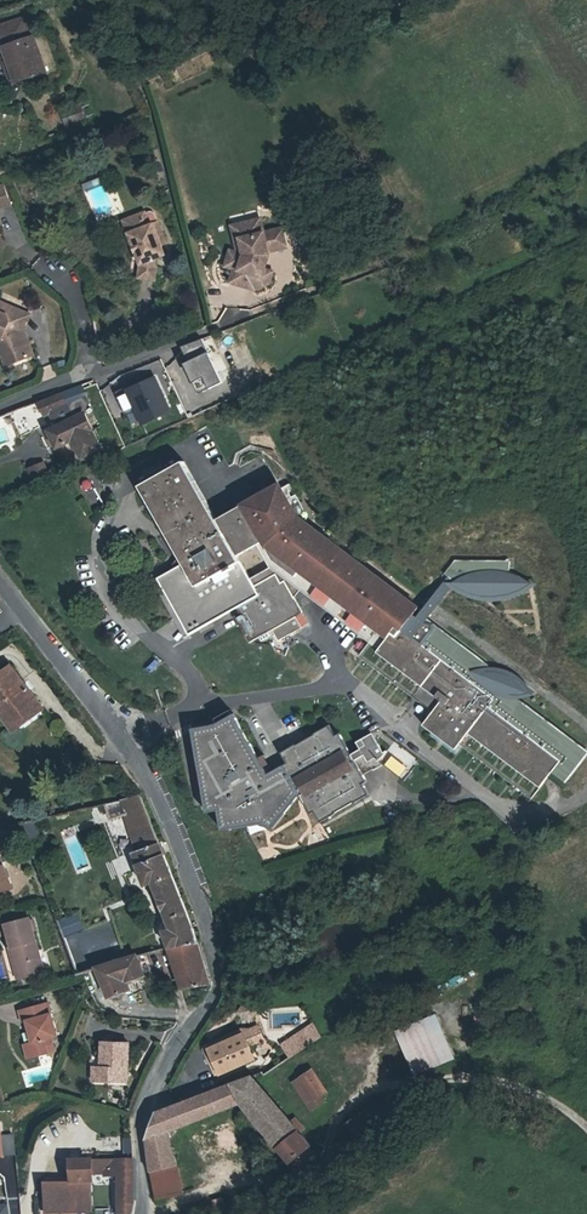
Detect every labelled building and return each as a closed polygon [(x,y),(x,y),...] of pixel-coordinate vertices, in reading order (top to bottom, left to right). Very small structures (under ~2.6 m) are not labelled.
[(27,46),(19,25),(0,32),(0,41),(4,54),(27,46)] [(3,54),(11,76),(4,79),(9,91),(40,79),(27,46),(4,54),(3,54)] [(4,79),(11,76),(3,54),(0,55),(0,68),(4,79)] [(64,132),(81,125),(82,125),(77,113),(75,113),(58,120),(64,132)] [(101,175),(81,181),(94,219),(113,212),(101,175)] [(126,239),(144,232),(139,220),(121,227),(126,239)] [(265,263),(262,256),(269,254),(268,251),(287,245),(283,227),(263,232),(259,220),(240,228),(245,241),(241,242),(247,258),(245,273),(240,272),(237,287),(262,291),(262,289),(266,290),(275,284),(277,272),(269,270),(270,264),(265,263)] [(144,232),(126,239),(138,267),(163,259),(158,248),(163,247),(155,228),(144,232)] [(245,241),(240,228),(232,231),(241,257),(233,256),(231,272),(240,272),(245,273),(247,258),(241,242),(245,241)] [(270,264),(269,254),(262,256),(265,263),(270,264)] [(163,259),(138,267),(139,268),(137,280),(154,285),(157,273),(153,263),(163,260),(163,259)] [(23,349),(20,349),(17,332),(23,316),(0,306),(0,344),(4,369),(27,366),(23,349)] [(20,349),(23,349),(21,332),(27,317),(23,316),(17,332),(20,349)] [(227,378),(203,337),(181,347),(190,361),(185,365),(194,381),(198,379),(204,391),(227,378)] [(134,383),(117,390),(127,413),(137,409),(144,423),(178,408),(162,372),(134,383)] [(80,456),(100,447),(85,415),(95,411),(84,387),(41,403),(46,416),(54,413),(60,426),(50,430),(57,447),(73,440),(80,456)] [(28,467),(33,482),(48,477),(43,462),(28,467)] [(299,519),(283,490),(280,486),(218,522),(185,465),(176,469),(140,489),(184,565),(158,582),(191,638),(235,612),(261,598),(260,595),(278,585),(283,582),(282,581),(285,580),(291,572),(363,627),(358,634),(368,641),(359,653),(410,692),(408,695),(430,711),(421,724),(454,749),(460,740),(532,794),(551,767),(558,756),(486,703),(492,696),(411,636),(418,627),(406,618),(410,613),(416,605),(306,524),(299,519)] [(291,486),(283,490),(299,519),(306,524),(310,518),(291,486)] [(434,589),(441,594),(449,582),(458,588),(472,593),(486,595),(498,594),(505,592),(505,572),(505,559),(452,558),(442,572),(445,575),(434,589)] [(299,588),(358,634),(363,627),(291,572),(285,580),(282,581),(283,582),(291,598),(299,588)] [(505,572),(505,592),(517,588),(527,582),(515,575),(505,572)] [(261,598),(235,612),(238,616),(232,620),(246,643),(269,630),(275,641),(299,628),(292,617),(299,613),(291,598),(283,582),(278,585),(260,595),(261,598)] [(415,617),(422,620),(441,594),(434,589),(414,616),(415,617)] [(415,617),(410,613),(406,618),(418,627),(422,620),(415,617)] [(558,756),(551,767),(563,776),(580,753),(580,746),(511,696),(507,694),(515,673),(504,668),(497,666),(488,666),(480,666),(479,660),(430,623),(422,620),(418,627),(411,636),(492,696),(486,703),(558,756)] [(10,665),(0,673),(0,715),(11,729),(41,706),(10,665)] [(507,694),(511,696),(521,695),(529,693),(522,681),(515,673),(507,694)] [(270,831),(301,794),(287,763),(267,774),(233,712),(216,723),(191,728),(206,813),(220,811),(221,831),(263,823),(270,831)] [(287,763),(301,794),(308,811),(313,809),(319,819),(366,792),(361,783),(364,780),(361,773),(379,764),(400,777),(402,774),(406,776),(410,772),(405,769),(407,767),(382,752),(373,737),(369,740),(366,734),(355,740),(358,747),(348,752),(338,733),(333,735),(328,725),(281,751),(287,763)] [(169,949),(198,943),(194,931),(139,796),(104,804),(108,820),(125,815),(136,845),(131,847),(133,853),(132,853),(137,866),(136,866),(143,887),(151,884),(169,929),(161,933),(169,949)] [(34,819),(20,822),(24,838),(37,835),(34,819)] [(78,912),(57,917),(61,935),(82,930),(78,912)] [(4,924),(14,952),(16,952),(24,977),(45,969),(32,929),(28,919),(27,916),(4,924)] [(210,985),(198,943),(169,949),(175,963),(182,990),(210,985)] [(16,952),(14,952),(12,953),(20,978),(24,977),(16,952)] [(137,956),(95,967),(108,997),(131,989),(128,981),(145,975),(137,956)] [(34,1040),(26,1042),(30,1056),(48,1051),(47,1042),(52,1041),(51,1036),(58,1034),(50,1000),(21,1008),(24,1019),(28,1018),(34,1040)] [(248,1003),(240,1013),(249,1021),(257,1012),(248,1003)] [(399,1032),(417,1075),(454,1059),(436,1017),(399,1032)] [(313,1025),(282,1046),(290,1058),(322,1038),(313,1025)] [(260,1032),(258,1033),(253,1034),(239,1032),(201,1048),(213,1076),(217,1074),(208,1051),(244,1036),(249,1049),(259,1045),(264,1043),(260,1032)] [(244,1036),(208,1051),(217,1074),(218,1076),(254,1061),(249,1049),(244,1036)] [(110,1083),(132,1085),(132,1075),(136,1075),(138,1046),(111,1045),(110,1070),(110,1083)] [(321,1064),(311,1070),(325,1093),(335,1087),(321,1064)] [(101,1083),(110,1083),(110,1070),(102,1070),(101,1083)] [(311,1070),(292,1083),(306,1105),(314,1100),(319,1097),(325,1093),(311,1070)] [(149,1170),(150,1169),(173,1164),(175,1164),(164,1131),(239,1102),(289,1162),(306,1149),(308,1147),(298,1135),(288,1123),(280,1114),(280,1113),(251,1078),(155,1113),(146,1138),(149,1170)] [(314,1100),(318,1106),(323,1103),(319,1097),(314,1100)] [(314,1100),(306,1105),(310,1111),(318,1106),(314,1100)] [(293,1119),(288,1123),(298,1135),(303,1130),(293,1119)] [(313,1157),(306,1149),(289,1162),(296,1170),(313,1157)] [(67,1162),(69,1186),(71,1209),(90,1207),(88,1170),(88,1162),(67,1162)] [(100,1162),(88,1162),(88,1170),(100,1170),(100,1162)] [(100,1162),(100,1170),(100,1174),(115,1174),(116,1194),(119,1204),(116,1213),(129,1213),(130,1213),(133,1178),(132,1172),(132,1162),(100,1162)] [(173,1164),(150,1169),(157,1198),(181,1191),(173,1164)] [(71,1209),(69,1186),(43,1187),(44,1211),(71,1209)]
